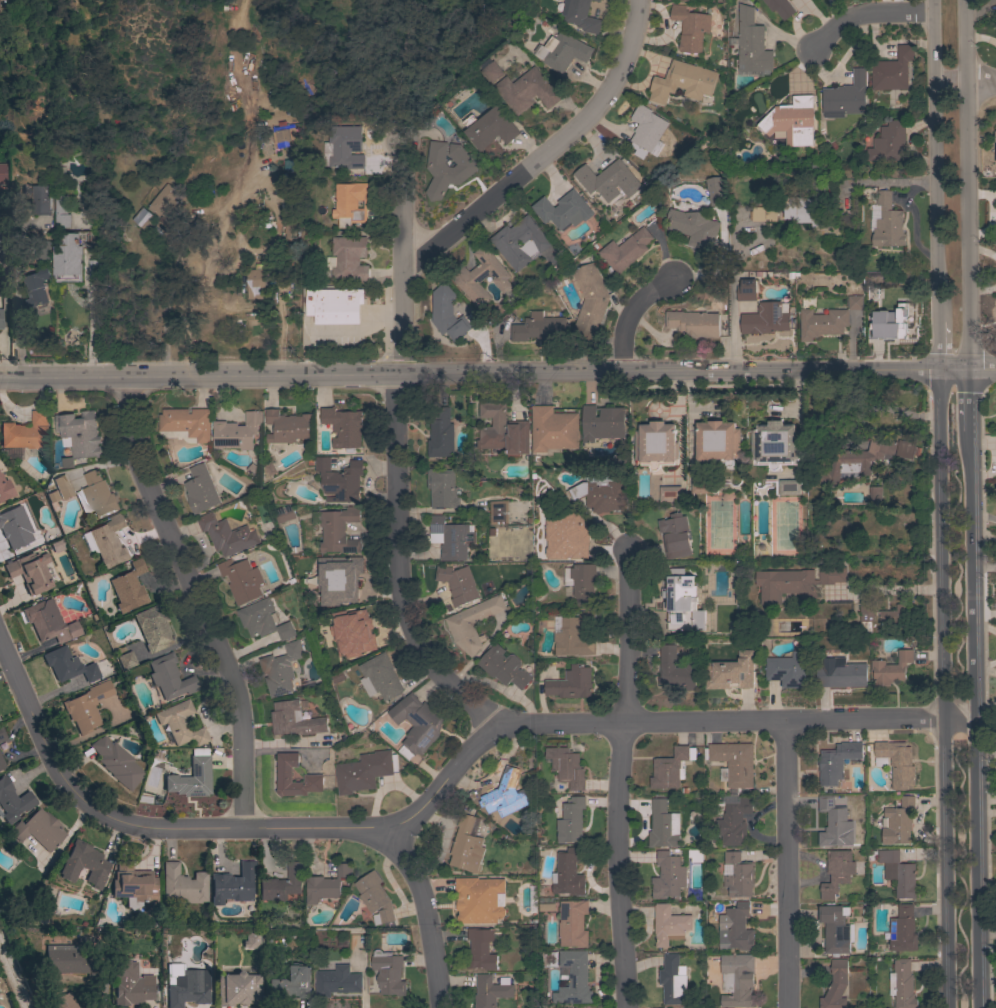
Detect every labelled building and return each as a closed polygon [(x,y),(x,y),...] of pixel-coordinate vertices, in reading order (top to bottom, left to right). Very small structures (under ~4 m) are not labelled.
[(560,15),(564,0),(590,0),(587,16),(602,20),(598,35),(582,31),(583,29),(577,27),(577,25),(563,22),(564,16),(560,15)] [(773,12),(763,0),(786,0),(795,11),(783,21),(775,11),(773,12)] [(764,50),(773,50),(773,69),(763,69),(763,72),(738,72),(738,3),(753,7),(754,25),(763,25),(764,50)] [(710,32),(703,32),(702,53),(680,52),(681,20),(670,20),(670,4),(685,5),(685,10),(688,11),(688,14),(710,15),(710,32)] [(575,39),(593,49),(586,63),(574,57),(561,75),(542,61),(543,60),(534,54),(541,45),(544,46),(551,36),(554,38),(560,29),(575,39)] [(871,61),(897,60),(897,45),(913,44),(914,61),(907,61),(908,88),(872,90),(871,61)] [(504,74),(491,85),(480,71),(481,70),(478,67),(489,58),(491,62),(493,60),(504,74)] [(717,73),(710,97),(702,95),(701,101),(683,95),(684,89),(676,87),(674,93),(669,92),(665,105),(648,100),(651,92),(649,91),(653,75),(664,79),(667,68),(669,69),(672,59),(717,73)] [(545,80),(547,78),(563,97),(548,109),(536,95),(531,98),(534,102),(518,116),(493,86),(506,76),(512,83),(533,65),(545,80)] [(844,114),(844,117),(824,118),(824,114),(822,114),(822,88),(837,88),(837,86),(843,86),(843,85),(852,85),(852,68),(866,68),(866,86),(865,86),(865,113),(844,114)] [(813,95),(814,146),(787,146),(787,131),(775,131),(769,137),(757,124),(765,116),(764,115),(769,111),(770,112),(774,108),(774,105),(793,105),(793,96),(813,95)] [(650,153),(647,151),(643,159),(633,154),(636,149),(629,146),(632,142),(630,141),(635,132),(633,131),(638,123),(630,118),(638,103),(651,110),(649,112),(668,123),(650,153)] [(520,133),(507,144),(499,135),(492,140),(493,141),(480,152),(464,132),(466,130),(465,128),(479,116),(480,118),(496,104),(520,133)] [(905,160),(867,161),(866,148),(874,148),(873,138),(880,138),(879,126),(887,126),(887,120),(905,120),(905,160)] [(361,126),(361,152),(350,152),(350,154),(364,154),(364,169),(346,169),(346,167),(329,167),(329,163),(323,163),(323,142),(328,142),(328,126),(361,126)] [(294,127),(296,140),(298,140),(299,144),(278,148),(277,144),(274,144),(272,132),(274,132),(274,131),(294,127)] [(430,141),(447,143),(445,162),(448,166),(452,167),(456,164),(448,154),(449,143),(460,145),(479,168),(459,185),(450,183),(441,200),(431,201),(426,192),(433,177),(427,168),(430,141)] [(642,186),(628,198),(618,186),(614,188),(617,191),(605,200),(596,189),(590,194),(573,173),(585,163),(596,176),(618,157),(642,186)] [(284,160),(291,160),(291,159),(300,159),(300,170),(284,170),(284,160)] [(722,176),(726,204),(709,206),(705,179),(722,176)] [(796,223),(796,219),(783,219),(784,202),(797,202),(797,200),(814,200),(814,191),(808,191),(808,182),(820,182),(820,220),(822,220),(822,227),(812,227),(812,223),(796,223)] [(178,192),(173,199),(182,205),(172,218),(166,213),(164,217),(161,214),(160,215),(155,211),(153,213),(148,208),(149,206),(148,206),(166,183),(178,192)] [(368,184),(368,200),(366,200),(366,222),(351,222),(351,228),(340,228),(340,218),(332,218),(332,209),(335,209),(335,184),(368,184)] [(50,215),(32,215),(32,197),(23,197),(23,185),(50,185),(50,215)] [(594,214),(584,222),(582,220),(574,226),(571,222),(560,231),(550,220),(545,224),(531,207),(544,196),(554,208),(559,204),(557,202),(573,188),(594,214)] [(872,246),(872,234),(873,234),(873,228),(876,228),(875,219),(873,219),(872,206),(880,206),(880,205),(876,205),(876,191),(891,190),(891,211),(902,211),(903,220),(902,220),(902,231),(903,231),(903,234),(905,234),(905,245),(872,246)] [(70,228),(55,228),(54,193),(67,193),(67,214),(70,214),(70,228)] [(142,207),(154,216),(144,229),(132,220),(142,207)] [(752,219),(749,219),(749,207),(774,207),(775,219),(765,219),(765,221),(752,221),(752,219)] [(684,212),(700,211),(707,222),(708,219),(720,222),(711,252),(687,244),(690,236),(668,229),(671,220),(667,219),(670,208),(684,212)] [(551,244),(540,253),(538,251),(531,257),(532,260),(517,272),(490,239),(507,225),(509,228),(527,214),(551,244)] [(618,275),(614,270),(611,272),(607,268),(610,266),(598,252),(612,240),(618,247),(643,226),(653,238),(645,245),(648,249),(618,275)] [(331,237),(365,236),(366,257),(359,257),(359,265),(368,265),(369,281),(352,281),(352,278),(336,279),(336,255),(332,255),(331,237)] [(35,259),(35,240),(49,240),(49,259),(35,259)] [(510,276),(506,280),(512,286),(503,293),(491,279),(493,278),(489,274),(478,283),(492,298),(480,309),(448,275),(461,263),(469,272),(480,263),(472,253),(483,244),(510,276)] [(82,246),(82,282),(54,282),(54,246),(82,246)] [(99,260),(99,276),(88,276),(88,260),(99,260)] [(609,297),(595,341),(572,334),(584,298),(571,272),(592,262),(609,297)] [(247,269),(255,269),(255,264),(265,263),(266,299),(248,299),(247,269)] [(49,302),(48,302),(49,305),(37,309),(36,306),(29,309),(26,300),(30,298),(24,278),(37,273),(36,272),(48,268),(51,278),(44,280),(46,286),(44,286),(49,302)] [(737,301),(736,286),(740,285),(740,280),(756,279),(756,301),(737,301)] [(466,332),(454,341),(447,332),(443,335),(432,322),(432,292),(443,282),(457,296),(452,300),(453,315),(466,332)] [(363,289),(363,304),(359,304),(360,323),(316,324),(316,315),(307,315),(306,290),(363,289)] [(847,296),(862,295),(862,309),(848,309),(847,296)] [(914,335),(903,335),(903,340),(874,341),(873,318),(889,318),(889,309),(897,309),(897,296),(913,296),(914,335)] [(774,331),(774,333),(741,333),(740,314),(758,313),(757,305),(759,305),(758,302),(781,301),(781,313),(789,312),(789,330),(774,331)] [(812,315),(828,314),(828,309),(848,309),(848,326),(843,326),(844,334),(817,334),(817,337),(812,337),(812,341),(800,341),(800,309),(812,309),(812,315)] [(530,310),(542,310),(542,317),(565,317),(566,341),(536,341),(536,337),(527,337),(527,341),(511,341),(511,324),(524,324),(524,318),(530,317),(530,310)] [(706,311),(706,314),(718,314),(718,338),(683,338),(683,332),(677,332),(677,328),(667,328),(667,332),(661,332),(661,326),(665,326),(665,312),(706,311)] [(529,454),(506,454),(506,448),(477,448),(477,440),(480,440),(480,427),(492,427),(492,418),(479,418),(479,402),(505,402),(506,434),(508,434),(508,424),(519,424),(519,421),(529,421),(529,454)] [(594,438),(594,442),(583,442),(582,405),(595,405),(595,408),(624,407),(624,437),(594,438)] [(362,433),(360,433),(361,448),(354,448),(354,453),(346,453),(346,448),(333,449),(332,437),(337,437),(337,432),(333,432),(333,424),(321,424),(320,408),(332,408),(332,406),(335,406),(335,411),(361,411),(362,433)] [(532,406),(553,406),(553,413),(578,413),(578,449),(548,449),(548,452),(532,452),(532,406)] [(454,456),(428,457),(427,440),(430,440),(430,420),(437,420),(436,407),(449,407),(450,423),(453,423),(454,456)] [(167,437),(164,437),(161,435),(159,431),(159,414),(162,414),(162,409),(188,409),(188,414),(191,414),(191,408),(208,408),(208,410),(210,410),(210,443),(191,443),(188,443),(185,441),(183,439),(181,437),(179,437),(167,437)] [(280,409),(280,411),(278,411),(278,415),(284,415),(284,417),(289,416),(289,415),(295,415),(295,416),(302,416),(301,414),(311,414),(312,438),(296,439),(296,442),(267,443),(266,434),(274,434),(274,425),(266,425),(265,412),(264,409),(280,409)] [(48,410),(47,448),(39,447),(39,449),(25,449),(25,448),(0,448),(0,423),(12,423),(12,425),(24,425),(24,426),(31,426),(31,410),(48,410)] [(71,436),(69,437),(69,438),(65,438),(65,437),(62,438),(61,432),(56,432),(55,421),(56,420),(55,415),(75,413),(75,419),(81,418),(81,411),(94,410),(94,415),(96,415),(97,428),(96,428),(97,434),(96,434),(96,436),(100,436),(101,443),(97,443),(98,446),(100,446),(101,457),(97,457),(97,456),(73,459),(71,436)] [(226,421),(226,423),(237,423),(237,425),(245,425),(245,411),(261,411),(261,424),(257,424),(257,435),(253,435),(253,450),(240,450),(240,448),(214,448),(214,428),(213,428),(213,421),(226,421)] [(708,422),(708,421),(723,420),(723,422),(735,422),(735,428),(740,428),(740,457),(735,457),(735,460),(734,460),(734,464),(733,466),(732,467),(730,467),(728,466),(725,465),(725,462),(697,462),(697,458),(694,458),(694,441),(696,441),(696,422),(708,422)] [(768,424),(768,421),(783,420),(783,424),(794,424),(795,437),(798,437),(798,458),(795,459),(795,461),(792,461),(792,464),(780,464),(780,467),(778,469),(777,470),(776,470),(773,470),(771,469),(770,468),(769,467),(769,464),(758,464),(758,461),(756,460),(755,459),(751,459),(751,430),(756,429),(756,425),(768,424)] [(675,442),(678,442),(678,459),(675,459),(675,465),(660,465),(659,468),(658,470),(656,471),(653,471),(651,470),(650,468),(650,465),(641,465),(641,464),(636,465),(636,460),(635,460),(634,431),(640,430),(640,425),(650,425),(650,422),(665,421),(665,424),(675,424),(675,442)] [(893,455),(892,459),(870,461),(870,475),(860,475),(860,477),(839,478),(837,486),(826,484),(825,485),(823,485),(823,488),(819,487),(820,484),(817,484),(821,468),(827,470),(830,459),(830,449),(842,449),(842,451),(867,451),(871,436),(875,437),(876,432),(886,434),(885,439),(897,442),(893,455)] [(898,440),(915,443),(914,447),(920,448),(919,456),(913,455),(912,459),(895,456),(898,440)] [(362,460),(362,475),(359,475),(359,502),(356,502),(356,501),(325,502),(325,497),(335,497),(335,494),(325,494),(321,484),(321,477),(320,477),(320,471),(315,471),(315,457),(330,457),(330,471),(338,471),(338,473),(342,473),(342,468),(349,468),(349,460),(362,460)] [(221,503),(195,514),(186,494),(188,493),(184,483),(193,479),(189,469),(204,462),(221,503)] [(80,489),(87,486),(82,475),(97,468),(102,480),(104,479),(111,494),(113,493),(120,509),(113,512),(112,511),(109,512),(110,513),(106,515),(105,513),(101,515),(102,517),(98,519),(97,518),(95,519),(91,511),(83,514),(74,494),(80,489)] [(431,488),(427,488),(427,469),(436,469),(436,470),(453,470),(454,487),(455,487),(456,498),(459,498),(459,507),(443,507),(443,508),(431,509),(431,488)] [(65,474),(73,495),(60,500),(52,480),(65,474)] [(626,511),(610,511),(610,512),(592,513),(592,507),(586,507),(586,495),(574,502),(570,496),(568,497),(565,492),(583,482),(585,482),(585,477),(611,476),(611,481),(625,481),(626,511)] [(713,479),(713,493),(691,493),(691,478),(713,479)] [(801,479),(801,494),(780,495),(779,480),(801,479)] [(4,480),(0,481),(0,502),(11,498),(4,480)] [(680,486),(681,501),(660,501),(660,487),(680,486)] [(881,505),(869,505),(869,486),(881,486),(881,505)] [(54,490),(58,499),(55,500),(59,508),(58,511),(55,513),(51,511),(48,503),(45,494),(54,490)] [(507,500),(508,523),(491,524),(490,501),(507,500)] [(278,524),(273,510),(291,504),(295,518),(278,524)] [(4,540),(0,531),(0,520),(1,522),(4,520),(1,514),(8,511),(8,510),(18,505),(22,513),(24,513),(28,522),(31,521),(35,529),(32,531),(32,533),(30,534),(33,541),(10,551),(5,539),(4,540)] [(341,553),(341,551),(326,551),(326,553),(320,553),(320,542),(323,542),(322,522),(314,522),(314,511),(341,511),(341,510),(346,510),(346,507),(359,506),(359,522),(344,522),(344,535),(346,535),(346,539),(360,539),(360,543),(361,543),(361,550),(359,551),(359,552),(341,553)] [(212,511),(217,522),(226,518),(231,531),(246,524),(249,530),(253,528),(254,530),(254,529),(260,542),(224,558),(221,549),(216,551),(208,531),(202,534),(196,519),(212,511)] [(113,532),(119,546),(118,546),(119,549),(123,547),(128,559),(121,562),(121,561),(109,566),(109,568),(103,570),(99,560),(100,560),(88,532),(106,523),(105,522),(110,520),(109,517),(121,512),(127,526),(113,532)] [(666,560),(662,536),(664,535),(663,532),(659,533),(657,520),(664,519),(664,520),(670,519),(669,514),(680,512),(681,516),(686,515),(690,539),(688,539),(692,555),(666,560)] [(468,524),(468,532),(475,532),(475,543),(466,543),(467,560),(440,560),(440,555),(441,555),(441,549),(440,549),(440,545),(443,545),(443,543),(430,543),(430,515),(444,515),(444,524),(468,524)] [(548,547),(553,547),(553,535),(548,535),(548,529),(546,529),(546,518),(549,518),(549,516),(583,516),(583,536),(576,536),(576,544),(585,544),(586,560),(566,560),(566,559),(548,559),(548,547)] [(33,552),(35,557),(46,553),(50,562),(42,565),(52,586),(28,597),(23,585),(24,584),(20,574),(8,579),(3,566),(33,552)] [(114,578),(114,577),(116,576),(117,577),(129,572),(128,571),(132,569),(129,562),(142,557),(148,571),(146,571),(146,572),(137,576),(137,575),(134,577),(138,586),(140,585),(148,602),(143,604),(142,603),(127,610),(127,611),(119,615),(114,605),(118,603),(108,581),(114,578)] [(318,557),(331,557),(331,560),(332,560),(332,557),(362,557),(362,573),(357,573),(357,601),(339,602),(339,605),(321,605),(321,591),(318,591),(318,577),(318,557)] [(228,584),(231,583),(227,575),(221,577),(216,565),(231,558),(233,563),(238,560),(239,562),(247,558),(251,569),(257,566),(265,584),(259,587),(263,595),(237,606),(228,584)] [(595,564),(595,578),(594,578),(594,595),(592,595),(592,605),(576,606),(576,596),(573,596),(573,585),(564,585),(564,568),(573,567),(573,564),(595,564)] [(454,608),(450,599),(452,598),(449,591),(451,590),(447,582),(435,581),(436,566),(454,568),(453,571),(467,565),(475,584),(474,585),(479,597),(454,608)] [(833,582),(833,584),(811,585),(818,597),(804,605),(797,593),(781,593),(781,605),(760,605),(760,585),(755,585),(755,571),(801,571),(801,570),(814,570),(814,580),(818,580),(818,572),(821,572),(821,567),(846,567),(846,582),(833,582)] [(705,630),(668,630),(667,598),(661,598),(661,589),(667,588),(667,576),(669,576),(668,568),(684,568),(684,576),(693,576),(693,586),(696,586),(696,597),(697,597),(698,601),(696,601),(696,610),(705,610),(705,630)] [(499,594),(506,609),(472,624),(482,646),(471,658),(455,642),(444,618),(499,594)] [(268,596),(274,611),(270,613),(276,627),(289,621),(295,635),(281,642),(276,630),(261,637),(259,634),(251,638),(246,626),(243,628),(236,611),(268,596)] [(43,600),(43,601),(50,598),(61,623),(63,623),(64,626),(75,621),(81,634),(57,645),(53,636),(38,643),(30,623),(27,624),(21,610),(43,600)] [(860,618),(859,600),(873,600),(874,618),(860,618)] [(148,655),(144,646),(146,645),(132,615),(157,604),(160,610),(163,609),(168,622),(166,623),(175,643),(148,655)] [(896,611),(896,604),(905,604),(906,621),(879,621),(879,611),(896,611)] [(342,628),(343,628),(338,614),(366,606),(369,616),(368,617),(371,627),(373,626),(374,630),(372,631),(374,635),(375,635),(379,648),(361,654),(357,642),(348,645),(342,628)] [(556,655),(555,643),(554,643),(554,632),(560,632),(559,627),(561,627),(561,617),(578,617),(578,611),(593,611),(594,636),(584,636),(584,639),(594,639),(594,654),(556,655)] [(265,678),(268,677),(267,674),(263,675),(258,659),(272,654),(274,658),(286,654),(283,644),(298,639),(304,656),(289,661),(294,677),(295,676),(298,685),(292,687),(293,691),(271,698),(265,678)] [(476,663),(495,642),(504,651),(501,654),(505,658),(509,654),(513,654),(520,661),(520,665),(517,668),(519,670),(520,668),(522,670),(523,669),(533,678),(520,691),(511,681),(505,686),(495,676),(493,678),(476,663)] [(70,659),(75,656),(79,665),(81,664),(82,667),(93,663),(100,678),(86,684),(81,673),(57,684),(49,666),(46,667),(40,655),(64,645),(70,659)] [(697,662),(697,670),(696,670),(696,690),(685,690),(685,685),(659,685),(659,645),(675,645),(675,667),(683,667),(683,662),(697,662)] [(705,662),(738,662),(738,650),(752,650),(753,688),(738,688),(738,687),(731,687),(731,688),(705,689),(705,662)] [(893,680),(893,683),(890,683),(890,686),(875,686),(875,681),(873,681),(873,670),(870,670),(870,660),(884,660),(884,665),(897,665),(897,650),(912,650),(912,662),(906,662),(906,671),(905,671),(905,680),(893,680)] [(137,665),(122,671),(116,657),(131,651),(137,665)] [(153,687),(148,675),(152,673),(147,662),(172,651),(176,663),(173,664),(178,675),(176,676),(178,682),(192,676),(199,690),(186,695),(185,692),(163,702),(157,686),(153,687)] [(384,651),(393,668),(392,669),(404,690),(385,701),(379,691),(369,697),(359,680),(364,677),(358,666),(384,651)] [(765,658),(791,657),(791,651),(805,651),(805,687),(781,687),(781,680),(765,680),(765,658)] [(816,687),(816,667),(819,667),(819,664),(822,664),(822,657),(845,657),(845,664),(867,663),(867,686),(816,687)] [(591,683),(592,683),(592,697),(559,698),(559,695),(544,695),(544,680),(564,680),(564,670),(570,670),(570,663),(584,663),(584,667),(591,667),(591,683)] [(108,680),(114,694),(101,700),(101,699),(95,702),(96,705),(93,706),(101,724),(90,729),(91,731),(79,736),(72,721),(70,722),(67,714),(66,715),(60,703),(66,700),(66,701),(84,694),(84,693),(88,691),(87,689),(108,680)] [(411,692),(421,704),(423,701),(443,717),(439,736),(422,755),(419,752),(415,756),(414,755),(408,761),(397,751),(403,745),(402,744),(407,737),(405,735),(413,726),(405,719),(398,725),(387,712),(411,692)] [(188,699),(194,713),(183,718),(189,733),(203,727),(209,741),(195,747),(192,740),(175,747),(165,723),(158,726),(153,714),(188,699)] [(271,711),(274,711),(273,702),(292,700),(292,699),(299,699),(300,709),(301,709),(302,720),(326,717),(327,732),(300,735),(299,733),(295,733),(274,735),(271,711)] [(89,745),(98,738),(99,739),(103,736),(105,738),(106,737),(111,744),(113,742),(133,760),(131,762),(144,773),(128,792),(110,777),(111,776),(101,767),(103,766),(97,761),(99,758),(89,745)] [(861,742),(862,758),(842,759),(842,780),(837,780),(837,786),(820,786),(820,772),(819,772),(818,766),(817,766),(817,757),(821,757),(820,750),(835,750),(835,744),(840,744),(840,742),(861,742)] [(891,767),(890,767),(890,757),(887,757),(887,766),(874,766),(874,742),(887,742),(887,743),(905,742),(905,747),(910,747),(911,766),(914,766),(914,786),(908,786),(908,789),(892,790),(891,767)] [(752,743),(753,788),(727,788),(727,781),(720,781),(720,768),(727,768),(727,761),(708,761),(708,759),(703,759),(703,748),(707,748),(707,744),(752,743)] [(650,789),(650,777),(653,777),(653,758),(673,758),(673,746),(689,746),(689,748),(695,748),(695,760),(682,760),(682,768),(684,768),(684,779),(680,779),(680,788),(650,789)] [(569,747),(569,750),(572,750),(572,753),(579,753),(579,766),(580,766),(581,769),(583,769),(584,778),(585,777),(585,790),(569,790),(569,782),(558,782),(558,771),(552,771),(552,762),(546,762),(545,747),(569,747)] [(391,754),(396,754),(398,771),(393,772),(393,774),(374,777),(376,788),(353,791),(353,794),(339,795),(336,764),(360,761),(359,755),(374,753),(374,752),(390,750),(391,754)] [(277,753),(298,752),(298,767),(291,767),(292,782),(303,782),(303,775),(322,774),(322,791),(305,791),(305,795),(284,795),(282,798),(275,791),(277,789),(277,753)] [(209,794),(206,794),(206,797),(182,797),(182,795),(175,795),(175,793),(164,793),(164,777),(165,777),(165,775),(177,775),(177,777),(190,777),(190,756),(209,756),(209,794)] [(500,818),(496,809),(488,814),(485,807),(481,809),(477,801),(481,799),(478,793),(495,785),(501,769),(503,769),(505,765),(520,770),(514,788),(516,791),(523,787),(530,803),(500,818)] [(7,826),(0,816),(4,813),(0,808),(0,778),(4,775),(11,784),(10,785),(19,797),(28,790),(37,804),(25,812),(24,809),(20,812),(21,812),(16,816),(18,818),(7,826)] [(881,844),(881,827),(886,827),(886,817),(883,817),(883,808),(891,808),(900,808),(900,798),(892,799),(892,793),(900,793),(900,796),(914,796),(914,809),(909,809),(909,816),(911,816),(911,830),(909,830),(910,844),(892,844),(881,844)] [(846,821),(852,821),(852,836),(846,836),(847,845),(825,846),(825,827),(827,827),(827,812),(818,812),(817,795),(833,795),(833,806),(846,806),(846,821)] [(558,831),(556,831),(556,819),(562,819),(562,803),(567,803),(567,799),(570,799),(570,796),(585,796),(585,809),(582,809),(582,841),(565,842),(565,843),(558,843),(558,831)] [(746,845),(721,845),(721,835),(716,835),(716,819),(722,819),(722,812),(724,812),(724,803),(738,803),(738,798),(751,798),(751,813),(742,813),(742,821),(745,821),(745,824),(746,824),(746,845)] [(648,847),(648,831),(651,831),(651,799),(666,799),(666,813),(679,813),(679,846),(648,847)] [(62,829),(61,830),(66,835),(47,853),(28,834),(19,843),(7,832),(18,821),(22,825),(38,808),(44,813),(45,812),(62,829)] [(458,826),(456,826),(460,813),(474,817),(469,835),(482,839),(480,846),(485,848),(482,859),(474,856),(473,861),(477,862),(474,872),(449,865),(452,855),(450,854),(458,826)] [(90,888),(91,885),(84,882),(88,871),(80,867),(78,871),(72,884),(59,879),(60,875),(58,874),(63,863),(62,862),(65,856),(67,857),(72,845),(71,845),(74,839),(91,846),(90,849),(96,851),(95,852),(102,855),(100,860),(110,864),(99,892),(90,888)] [(579,847),(579,848),(581,848),(581,858),(579,858),(579,862),(576,862),(576,875),(584,874),(585,895),(570,895),(570,893),(558,893),(558,894),(553,894),(553,881),(554,881),(554,873),(557,873),(556,853),(558,853),(557,851),(567,851),(567,847),(579,847)] [(895,879),(884,879),(883,863),(877,863),(877,850),(878,850),(878,847),(888,847),(888,849),(898,849),(899,864),(914,864),(914,884),(916,884),(916,899),(911,899),(911,898),(896,898),(895,879)] [(686,887),(680,887),(680,896),(679,896),(679,900),(673,900),(673,896),(667,896),(667,898),(653,898),(653,884),(651,884),(651,877),(659,877),(659,866),(656,866),(656,850),(669,850),(669,856),(680,856),(680,866),(686,866),(686,887)] [(702,850),(703,862),(691,862),(691,858),(687,858),(687,850),(702,850)] [(826,851),(851,850),(851,861),(855,861),(855,875),(850,875),(850,883),(838,883),(838,894),(834,894),(834,899),(820,899),(820,883),(830,883),(830,874),(827,874),(826,851)] [(753,896),(728,897),(728,887),(723,887),(723,864),(724,864),(723,852),(740,851),(740,862),(752,861),(753,896)] [(112,880),(114,880),(114,872),(116,872),(116,860),(132,860),(131,871),(152,871),(152,878),(156,878),(156,893),(152,893),(152,902),(133,902),(133,898),(111,897),(112,880)] [(254,861),(254,875),(252,875),(251,902),(231,901),(231,899),(222,899),(222,906),(210,906),(211,897),(212,874),(229,874),(229,877),(239,877),(239,861),(254,861)] [(287,879),(287,861),(302,861),(302,882),(301,882),(301,894),(287,894),(287,901),(285,901),(285,902),(276,902),(276,901),(259,900),(259,879),(287,879)] [(178,862),(178,875),(181,875),(181,877),(187,877),(187,880),(193,880),(193,873),(195,873),(195,872),(202,872),(202,873),(207,873),(206,902),(200,902),(200,904),(176,904),(176,898),(162,898),(163,862),(178,862)] [(317,897),(317,904),(306,904),(306,895),(307,895),(307,877),(323,876),(323,879),(336,878),(336,864),(350,864),(350,877),(341,877),(341,881),(340,881),(340,897),(317,897)] [(382,881),(378,884),(390,901),(395,920),(394,921),(395,926),(383,926),(382,924),(375,925),(372,915),(378,913),(378,911),(382,909),(382,906),(368,916),(365,913),(369,910),(358,896),(361,894),(353,884),(373,869),(382,881)] [(478,877),(478,879),(504,879),(504,893),(498,893),(498,906),(503,906),(503,907),(505,909),(505,915),(503,917),(503,919),(498,919),(498,923),(459,923),(459,921),(457,920),(457,916),(459,914),(459,911),(457,911),(456,895),(459,892),(455,892),(454,878),(478,877)] [(587,900),(588,914),(583,914),(583,930),(587,930),(588,947),(579,947),(579,946),(560,946),(560,936),(559,936),(559,922),(560,922),(560,901),(587,900)] [(719,917),(724,917),(724,908),(736,908),(736,902),(748,902),(748,917),(745,917),(745,930),(753,929),(753,950),(739,950),(739,949),(719,949),(719,917)] [(655,933),(654,933),(654,905),(655,905),(655,903),(670,903),(670,915),(692,915),(692,930),(685,930),(685,939),(668,939),(668,947),(656,947),(655,933)] [(889,951),(889,918),(897,918),(897,904),(912,904),(912,918),(914,917),(914,933),(917,933),(917,950),(889,951)] [(842,906),(842,908),(848,908),(849,915),(844,916),(844,925),(849,925),(849,953),(825,953),(824,923),(819,923),(818,906),(842,906)] [(467,928),(476,928),(476,929),(493,929),(493,932),(502,932),(502,942),(489,942),(489,954),(497,954),(497,970),(485,970),(485,967),(475,967),(475,968),(467,968),(467,965),(470,965),(470,939),(467,939),(467,928)] [(259,932),(259,949),(245,949),(245,948),(242,948),(242,941),(245,941),(245,932),(259,932)] [(79,946),(79,958),(101,958),(101,977),(86,977),(86,973),(58,973),(58,972),(45,972),(45,946),(79,946)] [(402,968),(400,968),(401,981),(406,981),(406,995),(396,995),(396,994),(380,994),(380,988),(379,988),(379,986),(378,986),(378,983),(376,981),(376,977),(378,976),(378,973),(379,973),(379,970),(371,970),(371,956),(372,956),(372,952),(375,949),(378,949),(381,951),(381,952),(391,952),(391,955),(402,956),(402,968)] [(553,1003),(552,992),(559,992),(559,987),(568,987),(568,975),(569,975),(569,967),(558,967),(558,951),(586,951),(587,985),(589,985),(589,990),(592,990),(592,1002),(553,1003)] [(542,967),(542,952),(557,952),(557,967),(542,967)] [(663,986),(662,986),(662,984),(658,984),(658,970),(663,970),(663,953),(678,953),(678,966),(685,966),(685,975),(686,975),(686,1004),(663,1004),(663,986)] [(753,987),(749,987),(749,989),(750,989),(750,994),(753,994),(753,1006),(721,1007),(720,995),(731,995),(731,991),(722,991),(722,973),(720,973),(720,955),(753,954),(754,972),(752,972),(753,983),(753,987)] [(846,998),(846,1007),(819,1007),(819,997),(824,997),(831,981),(831,974),(830,974),(830,959),(846,959),(847,985),(840,998),(846,998)] [(916,999),(917,1007),(895,1007),(894,995),(889,995),(888,973),(893,973),(893,960),(895,960),(895,959),(910,959),(910,974),(912,974),(912,994),(914,994),(914,999),(916,999)] [(141,1000),(141,1004),(129,1004),(129,1006),(113,1006),(113,998),(115,998),(115,982),(114,982),(114,977),(113,977),(113,962),(129,962),(136,962),(136,979),(140,979),(140,976),(153,976),(153,1000),(141,1000)] [(296,996),(267,996),(267,980),(286,980),(286,966),(290,966),(290,964),(302,964),(302,966),(307,966),(307,967),(309,967),(309,999),(296,999),(296,996)] [(330,992),(330,997),(315,997),(315,971),(335,971),(335,964),(349,964),(349,973),(362,973),(362,992),(330,992)] [(181,1002),(182,1007),(167,1007),(166,984),(182,984),(182,970),(202,970),(203,987),(208,987),(208,1004),(192,1004),(192,1002),(181,1002)] [(244,975),(260,975),(259,1004),(247,1003),(247,1007),(239,1006),(239,1004),(233,1003),(233,1007),(217,1006),(217,975),(235,975),(235,974),(238,971),(242,971),(244,974),(244,975)] [(496,997),(496,1007),(475,1007),(475,1004),(476,1004),(476,994),(477,994),(476,974),(491,974),(491,985),(513,985),(513,997),(496,997)] [(77,1006),(78,1007),(44,1007),(42,1004),(70,991),(72,995),(71,995),(76,1006),(77,1006)]
